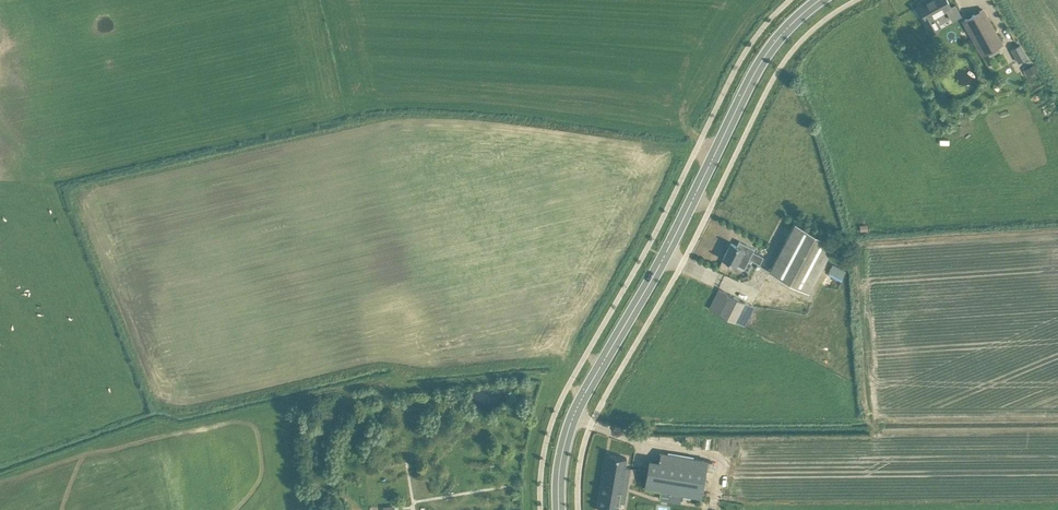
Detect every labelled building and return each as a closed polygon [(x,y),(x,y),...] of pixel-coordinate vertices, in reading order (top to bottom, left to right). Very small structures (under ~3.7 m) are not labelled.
[(951,6),(948,0),(928,0),(919,5),(925,14),(922,16),(931,32),(941,26),(934,15),(951,6)] [(983,9),(963,20),(983,54),(1002,43),(983,9)] [(1012,48),(1019,61),(1027,57),(1020,43),(1012,48)] [(1024,69),(1027,75),(1037,69),(1034,64),(1024,69)] [(795,222),(770,270),(809,291),(825,260),(831,263),(833,258),(828,256),(831,249),(834,244),(835,242),(795,222)] [(731,242),(723,258),(736,264),(736,263),(745,268),(755,248),(739,240),(737,245),(731,242)] [(835,262),(831,271),(844,277),(848,268),(835,262)] [(710,307),(745,325),(755,306),(719,288),(710,307)] [(650,459),(645,487),(701,497),(707,459),(661,452),(659,460),(650,459)] [(627,457),(608,454),(599,509),(601,509),(617,509),(619,501),(624,502),(630,467),(625,466),(627,457)]
